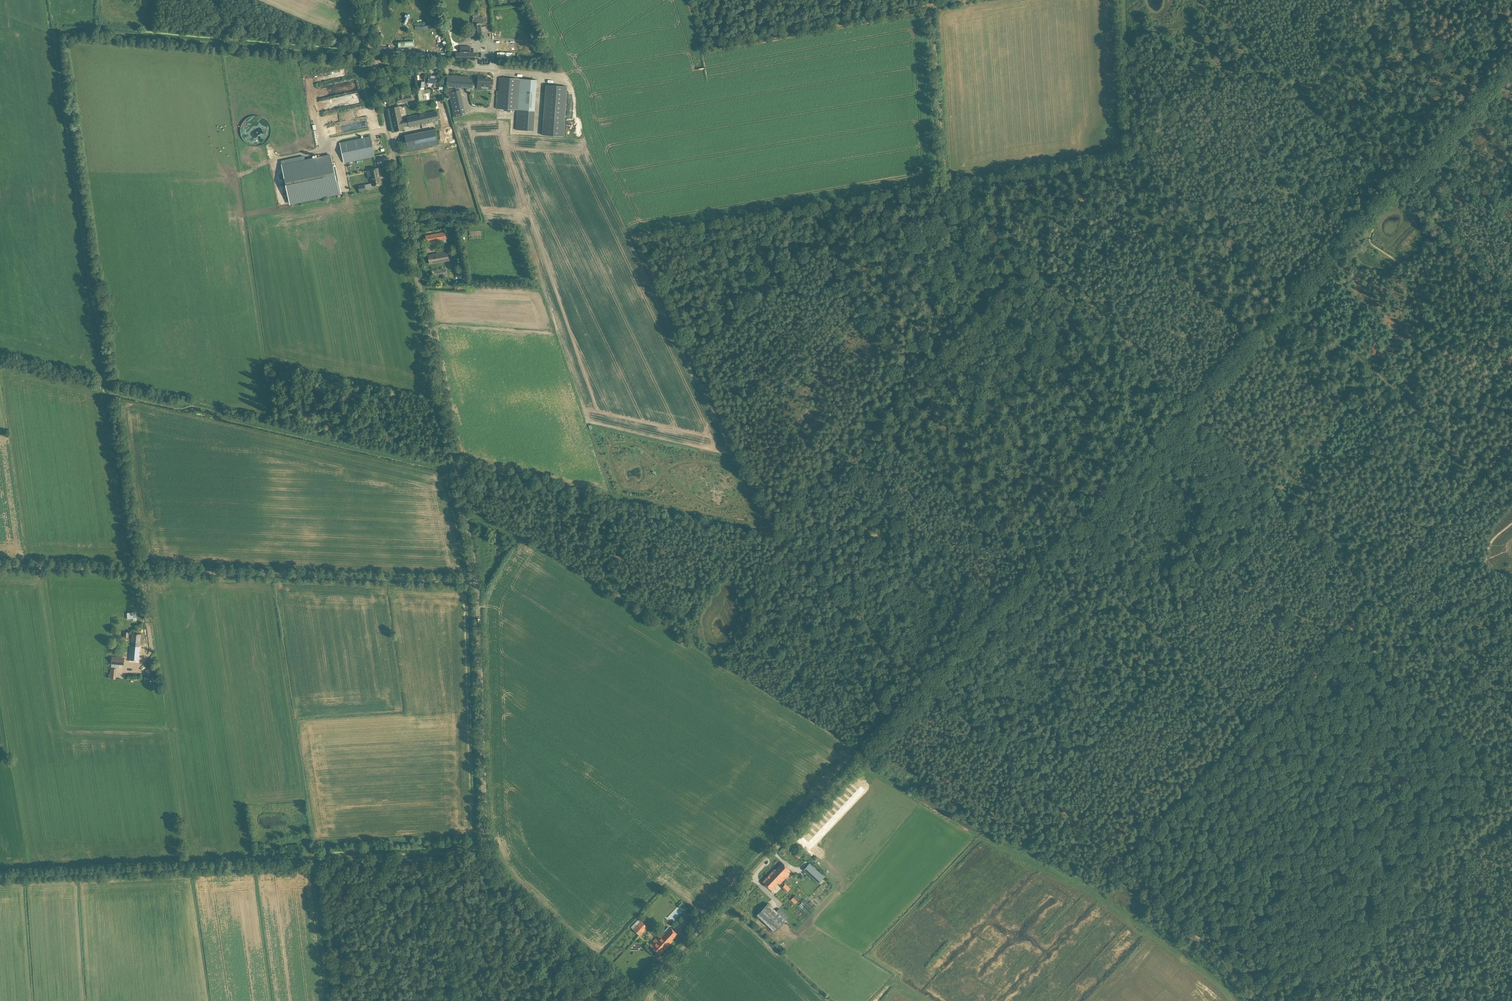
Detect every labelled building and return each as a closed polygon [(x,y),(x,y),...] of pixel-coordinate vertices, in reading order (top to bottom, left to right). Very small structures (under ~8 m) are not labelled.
[(482,33),(480,23),(473,24),(475,34),(482,33)] [(475,60),(475,53),(470,53),(470,51),(470,46),(460,46),(460,51),(460,53),(456,53),(456,60),(475,60)] [(394,47),(379,48),(379,56),(394,55),(394,47)] [(431,87),(440,87),(440,83),(436,83),(437,76),(429,75),(428,82),(432,83),(431,87)] [(472,88),(473,82),(473,77),(447,75),(447,80),(446,86),(472,88)] [(490,84),(491,82),(491,77),(485,77),(485,76),(478,76),(477,86),(490,87),(490,84)] [(534,131),(537,80),(499,77),(497,109),(517,110),(516,130),(534,131)] [(567,86),(546,85),(542,135),(564,136),(567,86)] [(466,114),(460,90),(449,92),(454,117),(466,114)] [(320,112),(333,109),(332,106),(330,107),(328,101),(331,100),(330,96),(317,99),(320,112)] [(406,113),(401,114),(399,106),(390,108),(395,131),(404,129),(403,126),(408,125),(408,127),(439,120),(436,110),(407,116),(406,113)] [(408,150),(438,144),(435,129),(405,136),(408,150)] [(370,136),(340,143),(344,163),(375,156),(370,136)] [(334,168),(331,155),(282,165),(290,203),(341,193),(336,167),(334,168)] [(373,186),(381,184),(378,168),(370,170),(373,186)] [(448,243),(447,239),(449,238),(448,231),(437,233),(426,235),(427,242),(428,242),(429,247),(435,246),(434,241),(442,240),(443,244),(448,243)] [(449,260),(449,256),(448,252),(428,255),(429,263),(449,260)] [(448,276),(447,274),(446,268),(432,271),(433,277),(443,274),(444,277),(448,276)] [(136,612),(127,613),(127,619),(133,618),(134,620),(137,620),(136,612)] [(131,660),(134,660),(139,661),(141,634),(133,633),(131,660)] [(111,667),(123,668),(123,665),(124,665),(125,657),(113,656),(111,667)] [(773,891),(775,888),(774,886),(778,882),(780,884),(786,877),(783,875),(789,869),(783,863),(776,870),(775,869),(763,881),(773,891)] [(825,877),(809,863),(804,869),(819,883),(825,877)] [(787,892),(791,888),(786,883),(782,887),(787,892)] [(683,910),(687,906),(682,902),(678,906),(683,910)] [(786,920),(768,903),(757,914),(774,932),(786,920)] [(647,927),(641,921),(633,929),(639,935),(647,927)] [(677,933),(673,930),(671,927),(665,934),(662,931),(649,944),(660,954),(672,941),(671,940),(677,933)]
